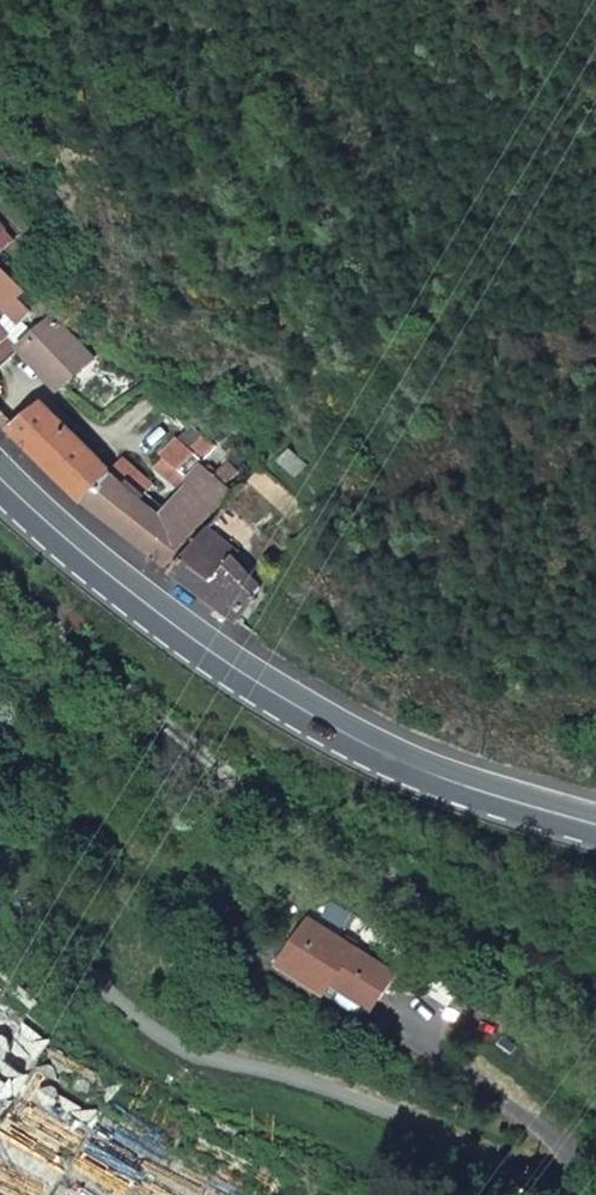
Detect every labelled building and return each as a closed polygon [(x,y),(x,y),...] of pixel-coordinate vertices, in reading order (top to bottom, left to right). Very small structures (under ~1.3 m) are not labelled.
[(16,326),(29,314),(18,302),(25,294),(0,268),(0,309),(6,316),(16,326)] [(19,351),(57,392),(92,358),(71,333),(52,319),(22,348),(19,351)] [(19,351),(22,348),(0,325),(0,372),(19,351)] [(109,473),(42,406),(39,403),(10,432),(83,506),(111,476),(109,473)] [(210,449),(183,426),(171,440),(198,462),(210,449)] [(198,462),(170,439),(155,456),(160,459),(184,479),(198,462)] [(83,506),(135,547),(156,520),(142,507),(148,501),(141,495),(151,486),(124,459),(109,473),(111,476),(83,506)] [(184,479),(160,459),(151,469),(175,489),(184,479)] [(164,572),(228,495),(242,478),(222,461),(209,476),(200,468),(161,515),(156,520),(135,547),(164,572)] [(161,515),(148,501),(142,507),(156,520),(161,515)] [(239,560),(208,534),(173,578),(205,602),(237,626),(261,595),(234,567),(239,560)] [(396,978),(311,925),(283,970),(369,1023),(396,978)]
